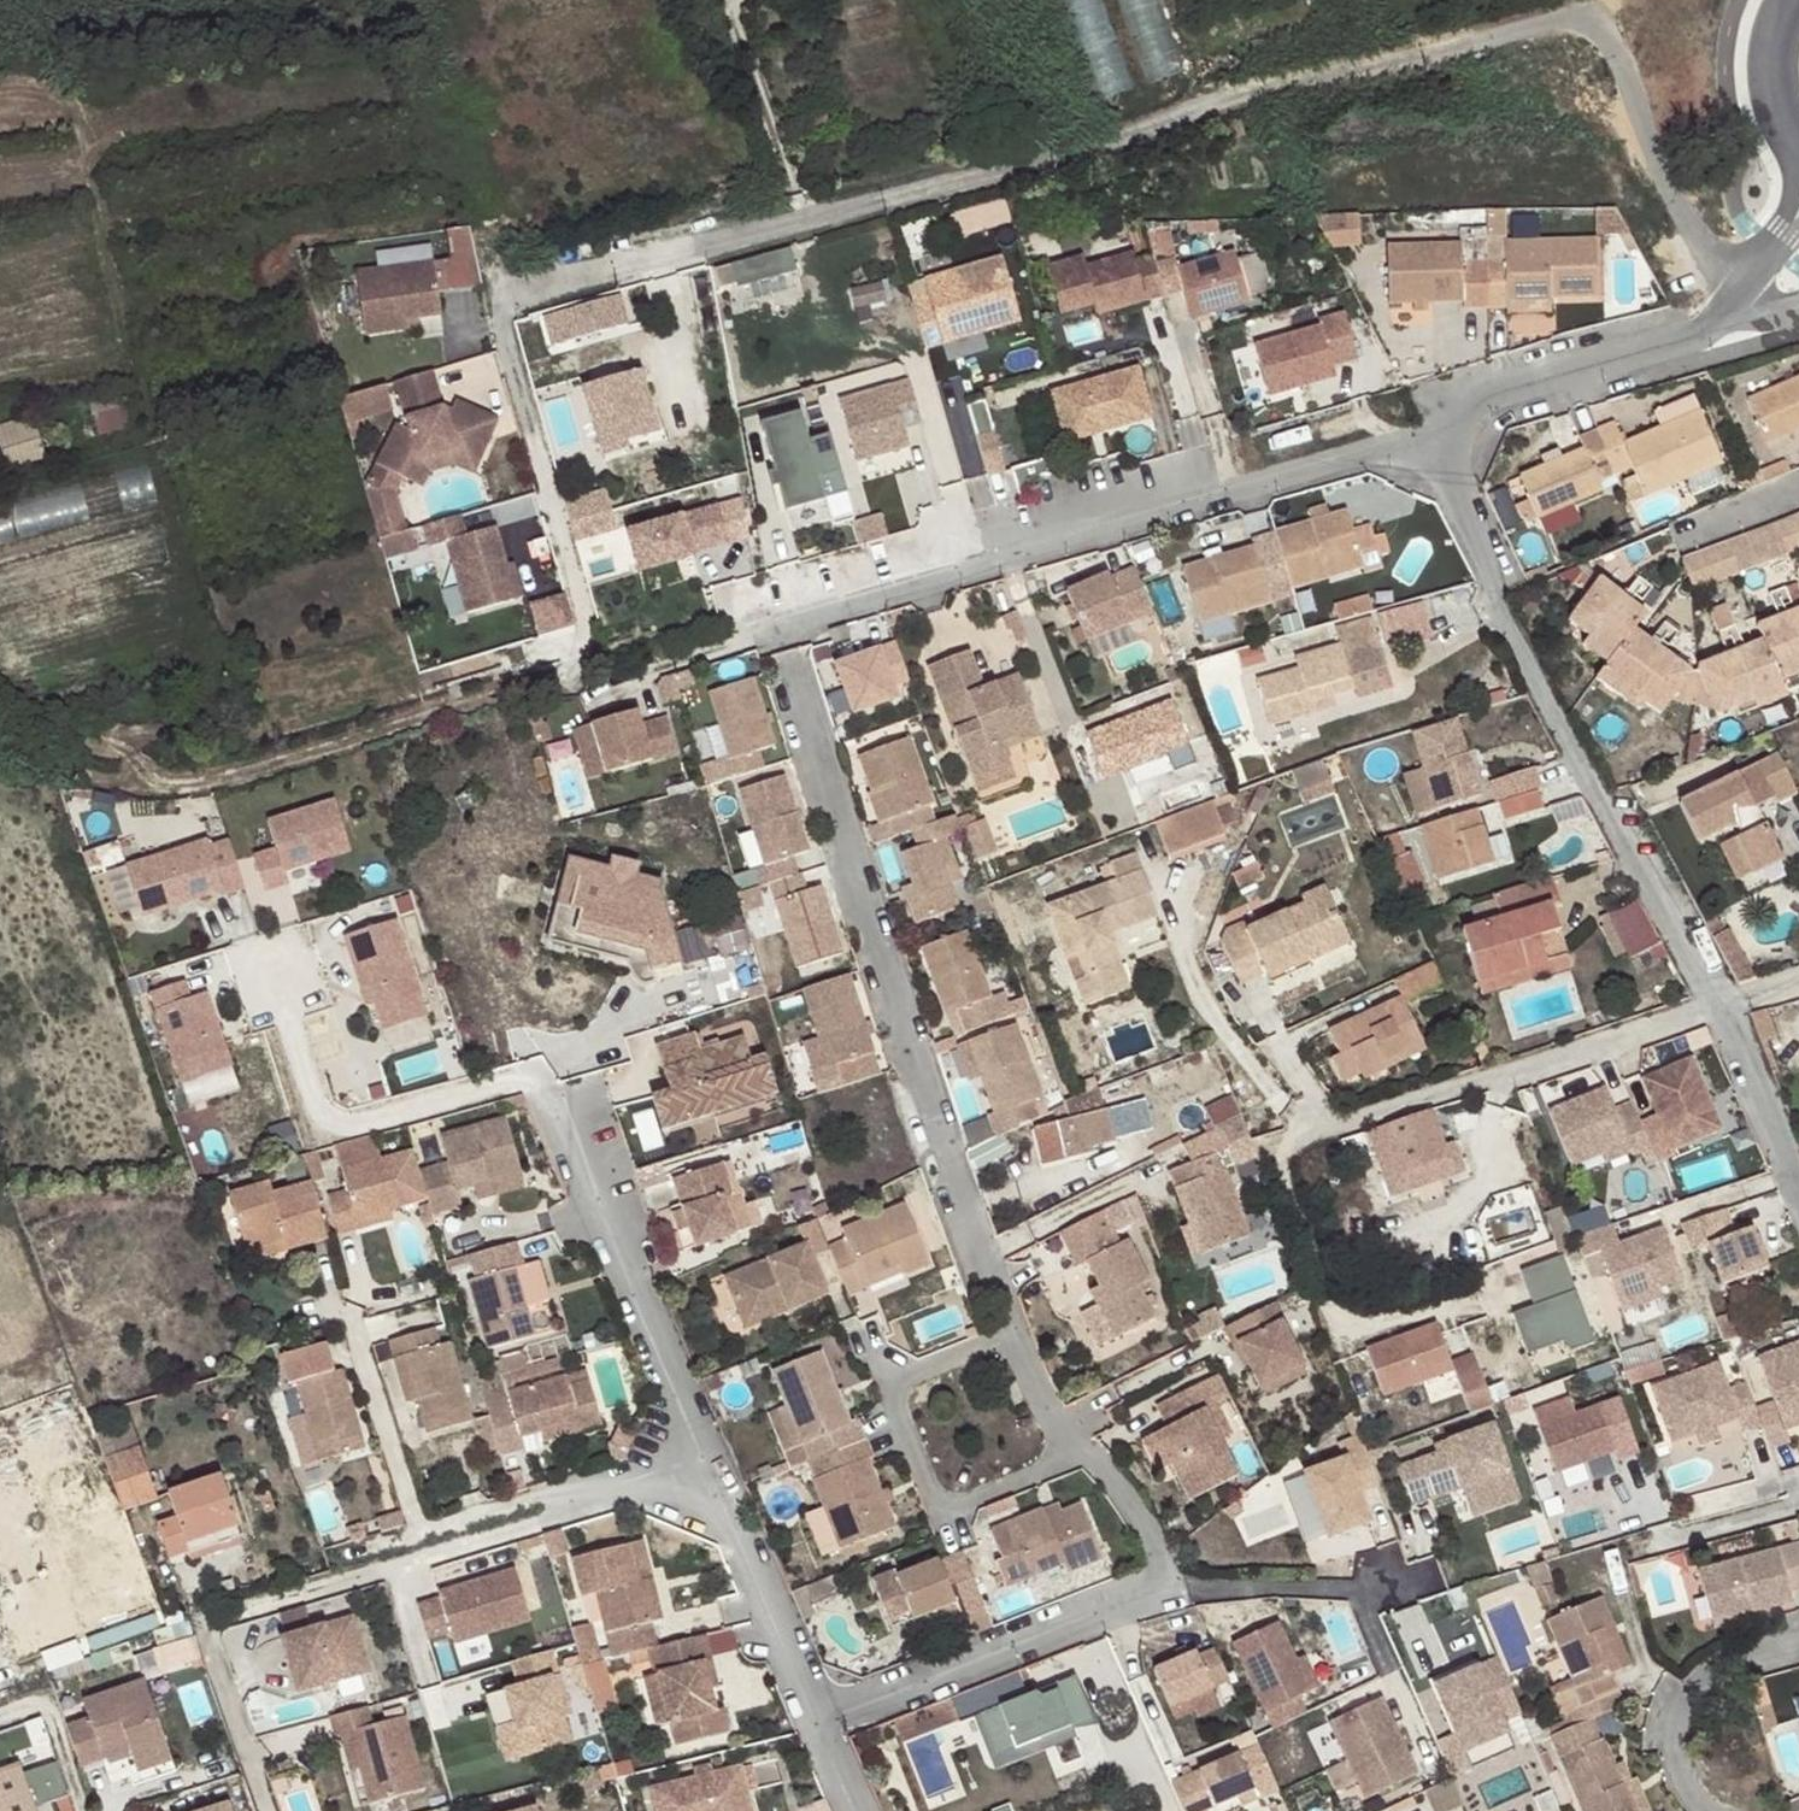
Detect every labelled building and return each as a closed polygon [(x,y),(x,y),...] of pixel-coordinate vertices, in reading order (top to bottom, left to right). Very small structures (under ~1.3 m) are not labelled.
[(1135,85),(1108,0),(1066,0),(1097,97),(1135,85)] [(1138,40),(1169,29),(1159,0),(1125,0),(1138,40)] [(1241,124),(1224,128),(1229,141),(1244,137),(1241,124)] [(1359,218),(1316,219),(1330,246),(1361,245),(1359,218)] [(1153,257),(1156,267),(1175,262),(1164,225),(1144,226),(1153,257)] [(1486,265),(1488,312),(1505,311),(1505,303),(1552,301),(1596,299),(1597,274),(1581,244),(1503,246),(1503,263),(1486,263),(1486,265)] [(1488,312),(1486,265),(1462,265),(1460,247),(1386,248),(1388,306),(1416,305),(1426,305),(1462,304),(1463,312),(1488,312)] [(789,249),(734,267),(740,289),(797,273),(789,249)] [(1250,304),(1235,253),(1178,270),(1175,262),(1156,267),(1166,298),(1184,293),(1192,321),(1250,304)] [(1156,267),(1153,257),(1136,262),(1134,255),(1087,269),(1084,259),(1047,270),(1062,318),(1094,308),(1109,304),(1112,314),(1165,298),(1156,267)] [(932,303),(914,308),(927,352),(945,347),(943,338),(981,327),(984,335),(1022,324),(1004,260),(926,284),(929,297),(932,303)] [(458,294),(454,262),(352,275),(360,337),(405,331),(403,322),(436,318),(433,297),(458,294)] [(912,302),(914,308),(932,303),(929,297),(912,302)] [(618,301),(546,321),(554,347),(626,329),(618,301)] [(1552,311),(1552,301),(1505,303),(1505,311),(1552,311)] [(1109,304),(1094,308),(1097,318),(1112,314),(1109,304)] [(1426,305),(1416,305),(1416,316),(1426,316),(1426,305)] [(1323,326),(1256,345),(1271,396),(1338,377),(1335,366),(1360,359),(1347,312),(1322,320),(1323,326)] [(943,338),(945,347),(984,335),(981,327),(943,338)] [(1155,420),(1140,370),(1053,396),(1066,438),(1101,428),(1103,435),(1155,420)] [(435,394),(430,375),(394,385),(407,434),(396,428),(374,467),(403,483),(415,462),(451,452),(476,463),(494,425),(453,406),(448,416),(446,421),(442,422),(432,418),(426,396),(435,394)] [(601,460),(624,454),(623,447),(657,438),(656,434),(640,376),(583,392),(601,460)] [(1745,402),(1763,444),(1798,429),(1798,380),(1745,402)] [(909,381),(842,401),(860,459),(911,444),(905,427),(922,422),(909,381)] [(130,406),(126,391),(90,400),(94,415),(130,406)] [(440,412),(435,394),(426,396),(432,418),(442,422),(446,421),(448,416),(440,412)] [(801,412),(764,423),(790,510),(846,493),(829,436),(810,441),(801,412)] [(37,413),(0,424),(0,441),(7,466),(49,453),(37,413)] [(1591,436),(1609,477),(1627,469),(1631,479),(1616,486),(1625,505),(1715,466),(1694,417),(1620,449),(1610,427),(1591,436)] [(992,424),(974,429),(976,435),(993,430),(992,424)] [(1101,428),(1066,438),(1068,445),(1103,435),(1101,428)] [(976,435),(989,480),(1007,474),(993,430),(976,435)] [(623,447),(624,454),(626,457),(666,445),(662,433),(656,434),(657,438),(623,447)] [(1592,482),(1609,477),(1591,436),(1574,441),(1578,453),(1501,485),(1506,500),(1521,494),(1531,520),(1561,507),(1595,492),(1592,482)] [(469,477),(476,463),(451,452),(415,462),(403,483),(416,490),(425,475),(450,467),(469,477)] [(581,535),(619,527),(610,485),(572,493),(581,535)] [(91,524),(86,489),(0,501),(0,536),(91,524)] [(1306,518),(1309,526),(1330,520),(1328,512),(1306,518)] [(1330,520),(1309,526),(1249,544),(1250,552),(1179,572),(1194,627),(1291,599),(1289,591),(1360,571),(1365,578),(1380,573),(1368,530),(1353,535),(1346,515),(1330,520)] [(1685,562),(1696,589),(1798,550),(1798,517),(1685,562)] [(461,518),(423,528),(429,550),(447,545),(467,616),(513,602),(504,570),(506,570),(506,568),(496,530),(466,539),(461,518)] [(709,523),(617,549),(629,590),(684,575),(682,570),(719,559),(709,523)] [(504,570),(513,602),(522,600),(512,566),(506,568),(506,570),(504,570)] [(1141,585),(1136,576),(1111,588),(1116,596),(1141,585)] [(1592,638),(1614,654),(1608,663),(1604,669),(1646,703),(1663,714),(1671,702),(1718,715),(1735,709),(1783,689),(1781,683),(1777,675),(1798,666),(1798,610),(1757,626),(1765,643),(1698,670),(1702,678),(1689,676),(1634,629),(1645,614),(1601,581),(1571,622),(1592,638)] [(1116,596),(1111,588),(1110,582),(1067,602),(1089,651),(1131,633),(1129,627),(1154,616),(1141,585),(1116,596)] [(566,590),(529,597),(536,630),(572,622),(566,590)] [(1390,642),(1433,633),(1425,598),(1383,606),(1390,642)] [(1028,642),(1018,615),(1000,621),(1012,649),(1028,642)] [(1131,633),(1157,622),(1154,616),(1129,627),(1131,633)] [(853,643),(849,630),(831,635),(836,648),(853,643)] [(1614,654),(1592,638),(1584,646),(1608,663),(1614,654)] [(897,649),(837,671),(855,720),(898,704),(893,692),(910,686),(897,649)] [(1265,729),(1309,717),(1306,706),(1329,700),(1352,693),(1355,704),(1391,694),(1380,660),(1345,671),(1339,650),(1295,664),(1297,674),(1253,685),(1265,729)] [(982,692),(979,682),(968,653),(929,668),(943,708),(968,698),(977,724),(953,733),(972,784),(1012,769),(1005,750),(1000,741),(985,745),(982,737),(1010,728),(1014,736),(1038,728),(1019,677),(999,686),(982,692)] [(1777,675),(1781,683),(1798,676),(1798,666),(1777,675)] [(1646,703),(1604,669),(1597,679),(1640,710),(1646,703)] [(995,677),(979,682),(982,692),(999,686),(995,677)] [(727,764),(733,782),(764,773),(760,755),(777,748),(755,682),(712,696),(732,763),(727,764)] [(1783,689),(1735,709),(1738,717),(1786,698),(1783,689)] [(968,698),(943,708),(953,733),(977,724),(968,698)] [(1306,706),(1309,717),(1332,711),(1329,700),(1306,706)] [(633,705),(587,718),(602,769),(647,755),(637,720),(633,705)] [(1172,706),(1113,727),(1128,770),(1187,750),(1172,706)] [(663,713),(645,718),(656,752),(673,747),(663,713)] [(645,718),(637,720),(647,755),(656,752),(645,718)] [(1459,719),(1413,734),(1439,810),(1483,796),(1459,719)] [(1042,736),(1038,728),(1014,736),(1010,728),(982,737),(985,745),(1000,741),(1005,750),(1042,736)] [(949,838),(966,831),(958,812),(938,820),(932,804),(937,801),(913,735),(863,753),(875,789),(885,788),(893,816),(900,834),(914,829),(920,846),(903,851),(914,881),(919,894),(906,899),(917,923),(960,908),(952,885),(964,880),(949,838)] [(1070,750),(1083,787),(1118,774),(1103,737),(1070,750)] [(1734,846),(1753,879),(1783,865),(1764,827),(1757,812),(1772,804),(1774,809),(1797,798),(1777,761),(1680,812),(1698,849),(1729,833),(1738,838),(1740,842),(1734,846)] [(1277,767),(1279,800),(1333,796),(1331,764),(1277,767)] [(1538,768),(1492,782),(1498,801),(1544,787),(1538,768)] [(1012,769),(972,784),(976,795),(1016,779),(1012,769)] [(785,782),(741,796),(765,873),(757,876),(762,892),(766,891),(772,908),(778,906),(799,974),(843,958),(822,890),(806,895),(802,880),(797,880),(792,865),(810,859),(785,782)] [(885,788),(875,789),(871,792),(881,820),(893,816),(885,788)] [(1541,791),(1502,802),(1508,821),(1546,809),(1541,791)] [(1217,802),(1157,823),(1170,857),(1228,836),(1217,802)] [(1772,804),(1757,812),(1764,827),(1779,821),(1774,809),(1772,804)] [(288,878),(354,859),(339,807),(272,827),(280,855),(257,863),(268,897),(292,890),(288,878)] [(1478,808),(1423,825),(1440,879),(1495,861),(1478,808)] [(967,823),(976,854),(998,848),(989,817),(967,823)] [(245,886),(231,838),(211,844),(209,837),(126,862),(142,913),(223,888),(224,892),(245,886)] [(1753,879),(1734,846),(1720,853),(1738,886),(1753,879)] [(1408,849),(1387,859),(1407,902),(1427,891),(1408,849)] [(1065,946),(1071,961),(1081,958),(1089,977),(1078,981),(1088,1005),(1122,994),(1114,977),(1127,972),(1116,944),(1102,949),(1097,933),(1100,928),(1108,925),(1113,936),(1161,917),(1139,855),(1113,866),(1118,882),(1051,906),(1067,945),(1065,946)] [(627,963),(654,983),(646,954),(575,938),(580,915),(570,912),(578,876),(609,883),(612,873),(568,863),(549,945),(627,963)] [(633,868),(614,864),(612,870),(632,874),(633,868)] [(654,983),(682,974),(659,894),(628,887),(631,877),(632,874),(612,870),(612,873),(609,883),(578,876),(570,912),(580,915),(575,938),(646,954),(654,983)] [(1556,875),(1495,894),(1502,920),(1468,929),(1480,979),(1527,967),(1520,942),(1561,929),(1556,909),(1565,906),(1556,875)] [(662,884),(631,877),(628,887),(659,894),(662,884)] [(901,887),(906,899),(919,894),(914,881),(901,887)] [(1222,939),(1238,975),(1262,965),(1268,972),(1307,956),(1309,961),(1353,941),(1328,888),(1304,898),(1306,904),(1247,932),(1243,923),(1226,931),(1222,939)] [(1634,958),(1662,942),(1642,905),(1638,898),(1610,913),(1634,958)] [(722,957),(752,945),(738,912),(709,924),(722,957)] [(382,1033),(426,1019),(396,922),(344,939),(362,997),(370,995),(373,1006),(382,1033)] [(1116,944),(1113,936),(1108,925),(1100,928),(1097,933),(1102,949),(1116,944)] [(1713,936),(1738,984),(1757,978),(1730,927),(1713,936)] [(1527,967),(1480,979),(1482,989),(1571,967),(1561,929),(1520,942),(1527,967)] [(968,931),(924,946),(946,1012),(958,1009),(967,1031),(1012,1015),(1004,991),(990,995),(968,931)] [(1310,966),(1309,961),(1307,956),(1268,972),(1272,982),(1310,966)] [(1081,958),(1071,961),(1078,981),(1089,977),(1081,958)] [(1262,965),(1238,975),(1242,983),(1268,972),(1262,965)] [(1406,1006),(1448,988),(1438,967),(1395,984),(1403,998),(1330,1028),(1339,1054),(1332,1058),(1340,1081),(1360,1074),(1361,1079),(1387,1069),(1385,1062),(1406,1054),(1401,1042),(1418,1035),(1406,1006)] [(1114,977),(1122,994),(1133,990),(1127,972),(1114,977)] [(883,1082),(850,980),(805,995),(829,1070),(818,1074),(825,1097),(852,1089),(865,1084),(877,1082),(883,1082)] [(181,1085),(231,1068),(207,994),(191,999),(185,982),(151,994),(181,1085)] [(362,997),(365,1008),(373,1006),(370,995),(362,997)] [(1014,1130),(1040,1117),(1033,1100),(1042,1097),(1016,1023),(970,1040),(982,1076),(994,1111),(988,1113),(997,1139),(1014,1130)] [(1385,1062),(1387,1069),(1426,1053),(1418,1035),(1401,1042),(1406,1054),(1385,1062)] [(691,1040),(655,1051),(669,1094),(652,1099),(663,1132),(773,1097),(762,1062),(749,1065),(742,1043),(696,1057),(691,1040)] [(982,1076),(970,1040),(958,1044),(971,1080),(982,1076)] [(1652,1147),(1659,1163),(1677,1156),(1673,1147),(1671,1141),(1721,1121),(1694,1058),(1644,1078),(1659,1115),(1642,1122),(1652,1147)] [(1642,1122),(1638,1110),(1620,1117),(1607,1087),(1550,1110),(1573,1166),(1604,1153),(1629,1143),(1632,1150),(1634,1154),(1652,1147),(1642,1122)] [(1037,1128),(1045,1164),(1093,1152),(1092,1148),(1115,1142),(1107,1112),(1105,1112),(1100,1094),(1066,1107),(1069,1121),(1037,1128)] [(1375,1155),(1377,1159),(1396,1154),(1401,1172),(1383,1177),(1390,1197),(1455,1176),(1448,1156),(1432,1109),(1339,1140),(1347,1162),(1375,1155)] [(1671,1141),(1673,1147),(1723,1127),(1721,1121),(1671,1141)] [(429,1204),(435,1224),(466,1215),(462,1197),(524,1178),(507,1122),(444,1141),(452,1169),(422,1178),(429,1204)] [(1604,1153),(1607,1161),(1632,1150),(1629,1143),(1604,1153)] [(1459,1152),(1448,1156),(1455,1176),(1467,1172),(1459,1152)] [(1396,1154),(1377,1159),(1383,1177),(1401,1172),(1396,1154)] [(422,1178),(415,1155),(344,1174),(349,1195),(328,1200),(342,1239),(361,1234),(359,1225),(392,1216),(429,1204),(422,1178)] [(1261,1235),(1236,1168),(1222,1174),(1216,1157),(1171,1173),(1178,1192),(1188,1188),(1202,1225),(1213,1253),(1261,1235)] [(672,1178),(681,1207),(688,1226),(694,1245),(732,1232),(720,1194),(728,1192),(718,1161),(672,1178)] [(232,1199),(250,1259),(287,1248),(289,1256),(330,1245),(314,1187),(276,1198),(272,1188),(232,1199)] [(829,1253),(847,1298),(866,1290),(863,1283),(899,1268),(903,1275),(903,1278),(929,1268),(903,1206),(842,1231),(846,1244),(828,1251),(829,1253)] [(688,1226),(681,1207),(670,1211),(677,1230),(688,1226)] [(1562,1207),(1547,1211),(1562,1256),(1577,1252),(1562,1207)] [(1124,1244),(1107,1211),(1064,1232),(1082,1266),(1091,1261),(1096,1271),(1103,1285),(1093,1290),(1117,1338),(1158,1318),(1142,1285),(1152,1281),(1132,1240),(1124,1244)] [(1729,1211),(1684,1226),(1693,1253),(1711,1247),(1725,1287),(1746,1280),(1769,1273),(1754,1230),(1738,1236),(1729,1211)] [(359,1225),(361,1234),(394,1225),(392,1216),(359,1225)] [(805,1249),(725,1282),(742,1325),(772,1312),(775,1319),(826,1298),(811,1261),(829,1253),(828,1251),(816,1222),(797,1230),(805,1249)] [(1202,1225),(1188,1230),(1199,1258),(1213,1253),(1202,1225)] [(1614,1225),(1576,1236),(1584,1258),(1601,1253),(1617,1304),(1658,1290),(1681,1284),(1664,1231),(1620,1245),(1614,1225)] [(527,1280),(519,1255),(476,1267),(484,1291),(476,1293),(494,1361),(540,1349),(521,1282),(527,1280)] [(866,1290),(903,1275),(899,1268),(863,1283),(866,1290)] [(1096,1271),(1087,1276),(1093,1290),(1103,1285),(1096,1271)] [(1746,1280),(1725,1287),(1727,1296),(1749,1289),(1746,1280)] [(1658,1290),(1617,1304),(1620,1312),(1662,1299),(1658,1290)] [(1579,1297),(1517,1319),(1530,1357),(1568,1344),(1572,1355),(1597,1347),(1579,1297)] [(1285,1327),(1276,1308),(1224,1332),(1233,1352),(1238,1350),(1248,1369),(1258,1391),(1302,1370),(1281,1330),(1285,1327)] [(772,1312),(742,1325),(744,1331),(775,1319),(772,1312)] [(1439,1321),(1370,1346),(1387,1392),(1456,1368),(1439,1321)] [(389,1343),(394,1363),(408,1359),(418,1404),(429,1438),(473,1423),(449,1345),(438,1348),(432,1331),(389,1343)] [(1772,1453),(1792,1447),(1787,1436),(1798,1432),(1798,1348),(1760,1363),(1776,1406),(1758,1414),(1764,1432),(1772,1453)] [(1238,1350),(1233,1352),(1242,1372),(1248,1369),(1238,1350)] [(296,1391),(305,1420),(319,1468),(364,1454),(343,1376),(331,1380),(323,1355),(280,1369),(287,1392),(296,1391)] [(809,1466),(864,1443),(857,1425),(849,1428),(819,1355),(771,1375),(786,1410),(801,1449),(809,1466)] [(408,1359),(394,1363),(408,1406),(418,1404),(408,1359)] [(1758,1414),(1749,1389),(1731,1396),(1721,1368),(1654,1392),(1674,1448),(1698,1439),(1716,1433),(1739,1424),(1745,1439),(1764,1432),(1758,1414)] [(1307,1381),(1302,1370),(1258,1391),(1263,1401),(1307,1381)] [(1230,1401),(1219,1379),(1157,1408),(1167,1429),(1152,1437),(1167,1470),(1171,1468),(1189,1505),(1236,1483),(1217,1445),(1202,1414),(1214,1408),(1230,1401)] [(508,1380),(482,1388),(491,1416),(517,1410),(514,1400),(508,1380)] [(491,1416),(504,1462),(530,1455),(526,1443),(544,1438),(566,1431),(570,1444),(608,1432),(594,1387),(574,1394),(571,1383),(514,1400),(517,1410),(491,1416)] [(1228,1440),(1214,1408),(1202,1414),(1217,1445),(1228,1440)] [(792,1452),(801,1449),(786,1410),(776,1414),(792,1452)] [(1542,1431),(1559,1477),(1618,1456),(1601,1410),(1542,1431)] [(319,1468),(305,1420),(287,1425),(300,1473),(319,1468)] [(130,1425),(96,1437),(113,1485),(147,1473),(130,1425)] [(1491,1506),(1519,1497),(1495,1429),(1436,1450),(1439,1458),(1444,1473),(1458,1468),(1466,1490),(1483,1484),(1491,1506)] [(548,1450),(570,1444),(566,1431),(544,1438),(548,1450)] [(1721,1447),(1716,1433),(1698,1439),(1703,1453),(1721,1447)] [(1167,1470),(1152,1437),(1142,1443),(1156,1474),(1167,1470)] [(1368,1455),(1362,1437),(1339,1445),(1345,1461),(1307,1475),(1330,1537),(1370,1523),(1360,1495),(1356,1484),(1376,1477),(1368,1455)] [(871,1461),(864,1443),(809,1466),(816,1482),(813,1483),(824,1511),(842,1554),(896,1532),(867,1463),(871,1461)] [(1439,1458),(1422,1464),(1435,1500),(1466,1490),(1458,1468),(1444,1473),(1439,1458)] [(1399,1472),(1413,1508),(1435,1500),(1422,1464),(1399,1472)] [(120,1505),(123,1512),(157,1500),(147,1473),(113,1485),(120,1505)] [(1380,1488),(1376,1477),(1356,1484),(1360,1495),(1380,1488)] [(219,1479),(168,1495),(176,1519),(160,1524),(170,1560),(188,1554),(190,1561),(241,1544),(219,1479)] [(1483,1484),(1466,1490),(1477,1521),(1522,1505),(1519,1497),(1491,1506),(1483,1484)] [(1045,1523),(1042,1515),(991,1534),(1002,1563),(996,1566),(1008,1591),(1064,1568),(1068,1575),(1103,1560),(1082,1508),(1061,1516),(1045,1523)] [(1059,1509),(1042,1515),(1045,1523),(1061,1516),(1059,1509)] [(842,1554),(824,1511),(806,1519),(823,1562),(842,1554)] [(641,1543),(628,1546),(637,1584),(650,1581),(641,1543)] [(637,1584),(628,1546),(573,1560),(582,1598),(597,1595),(603,1623),(612,1659),(648,1651),(655,1649),(649,1625),(660,1622),(650,1581),(637,1584)] [(1798,1595),(1798,1549),(1704,1573),(1718,1623),(1757,1612),(1760,1617),(1798,1606),(1796,1596),(1798,1595)] [(984,1609),(963,1556),(940,1566),(938,1563),(896,1579),(894,1574),(869,1583),(887,1633),(912,1623),(953,1608),(958,1620),(984,1609)] [(451,1645),(528,1622),(513,1570),(436,1593),(438,1599),(415,1606),(425,1640),(448,1633),(451,1645)] [(597,1595),(582,1598),(588,1626),(590,1626),(603,1623),(597,1595)] [(1595,1725),(1600,1723),(1593,1708),(1621,1696),(1614,1680),(1634,1671),(1604,1602),(1552,1625),(1582,1693),(1562,1702),(1576,1733),(1595,1725)] [(953,1608),(912,1623),(918,1637),(958,1620),(953,1608)] [(984,1609),(958,1620),(968,1643),(993,1633),(984,1609)] [(368,1674),(351,1618),(278,1641),(295,1696),(368,1674)] [(588,1626),(570,1630),(581,1667),(598,1662),(590,1626),(588,1626)] [(1231,1647),(1273,1733),(1306,1717),(1297,1701),(1310,1695),(1295,1664),(1276,1626),(1231,1647)] [(198,1633),(141,1649),(147,1672),(204,1656),(198,1633)] [(655,1649),(648,1651),(654,1676),(654,1678),(657,1678),(669,1725),(674,1748),(726,1736),(720,1712),(713,1714),(702,1666),(709,1665),(703,1638),(655,1649)] [(569,1716),(550,1652),(511,1664),(518,1688),(503,1693),(521,1756),(568,1743),(561,1718),(569,1716)] [(1227,1684),(1213,1652),(1197,1660),(1192,1655),(1154,1674),(1172,1709),(1227,1684)] [(1303,1660),(1295,1664),(1310,1695),(1318,1691),(1303,1660)] [(1508,1727),(1526,1720),(1503,1664),(1441,1690),(1476,1774),(1520,1755),(1508,1727)] [(1021,1673),(975,1691),(984,1715),(1031,1698),(1021,1673)] [(654,1676),(643,1679),(655,1728),(669,1725),(657,1678),(654,1678),(654,1676)] [(94,1719),(70,1725),(83,1766),(108,1757),(107,1749),(131,1740),(135,1748),(141,1772),(176,1761),(149,1680),(88,1700),(94,1719)] [(984,1715),(982,1717),(999,1756),(1050,1738),(1051,1740),(1094,1723),(1077,1681),(1056,1689),(1057,1693),(1037,1700),(1035,1696),(1031,1698),(984,1715)] [(521,1756),(503,1693),(485,1698),(505,1762),(521,1756)] [(1621,1696),(1593,1708),(1600,1723),(1628,1710),(1621,1696)] [(1382,1698),(1330,1723),(1366,1799),(1418,1774),(1382,1698)] [(366,1708),(347,1714),(376,1804),(424,1791),(404,1718),(371,1727),(366,1708)] [(376,1804),(347,1714),(329,1719),(334,1739),(340,1737),(349,1734),(358,1770),(368,1806),(376,1804)] [(1556,1742),(1587,1810),(1637,1810),(1628,1790),(1608,1745),(1604,1745),(1595,1725),(1576,1733),(1556,1742)] [(349,1734),(340,1737),(350,1773),(358,1770),(349,1734)] [(108,1757),(135,1748),(131,1740),(107,1749),(108,1757)] [(1258,1747),(1174,1784),(1186,1810),(1212,1810),(1240,1798),(1237,1791),(1271,1776),(1258,1747)] [(17,1769),(0,1775),(0,1810),(31,1810),(17,1769)] [(649,1790),(654,1810),(750,1810),(740,1769),(649,1790)] [(1245,1809),(1279,1794),(1271,1776),(1237,1791),(1240,1798),(1245,1809)] [(1637,1810),(1652,1810),(1641,1784),(1628,1790),(1637,1810)] [(1378,1810),(1415,1810),(1421,1808),(1415,1794),(1378,1810)] [(231,1801),(199,1810),(234,1810),(231,1801)]
